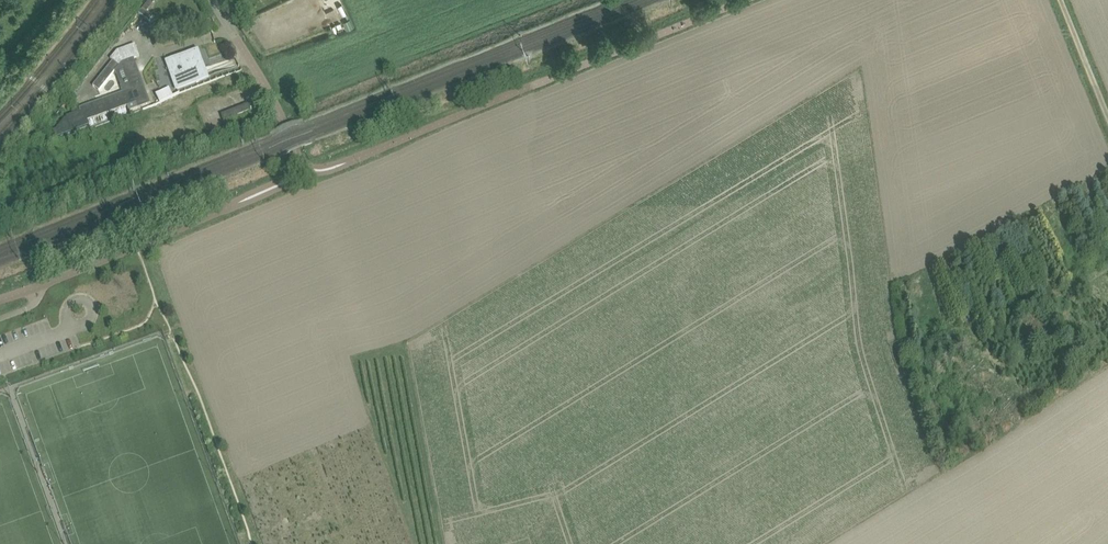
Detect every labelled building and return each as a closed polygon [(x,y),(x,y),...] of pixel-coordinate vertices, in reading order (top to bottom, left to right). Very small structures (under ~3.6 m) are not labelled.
[(135,44),(133,45),(117,51),(110,59),(112,61),(91,87),(97,92),(120,64),(129,90),(78,109),(79,112),(65,116),(53,131),(55,138),(149,104),(133,59),(140,57),(135,44)] [(208,78),(198,51),(167,62),(177,89),(208,78)] [(251,111),(249,104),(221,115),(224,122),(251,111)]
